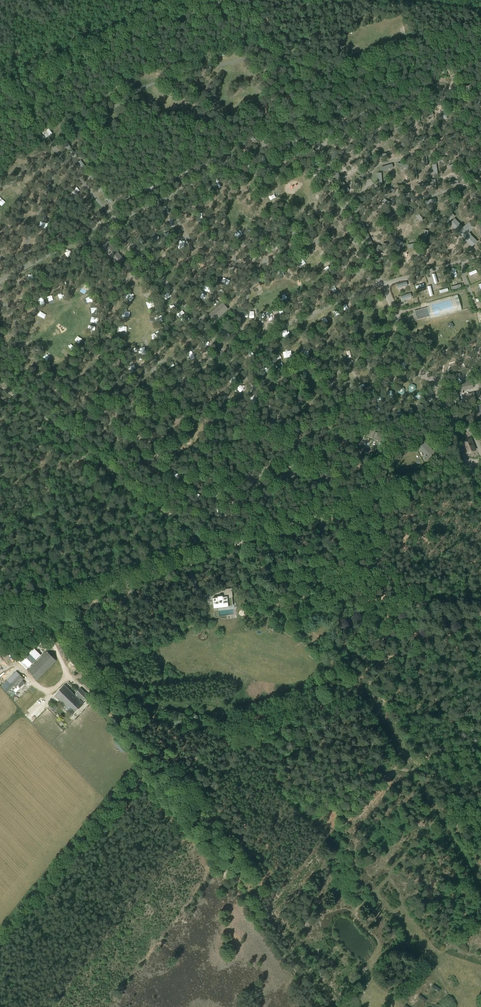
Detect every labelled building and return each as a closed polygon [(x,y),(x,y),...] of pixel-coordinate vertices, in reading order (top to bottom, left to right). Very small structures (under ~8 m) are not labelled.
[(49,129),(39,135),(43,140),(52,134),(49,129)] [(454,219),(450,224),(472,246),(477,242),(467,232),(473,226),(470,223),(464,229),(454,219)] [(119,251),(118,250),(116,248),(115,249),(108,241),(102,246),(108,254),(107,255),(111,259),(112,258),(118,265),(124,260),(118,252),(119,251)] [(436,318),(457,312),(462,311),(457,294),(452,296),(431,301),(431,302),(426,303),(427,308),(415,311),(417,316),(418,320),(430,316),(431,319),(436,318)] [(223,304),(209,314),(213,320),(228,310),(223,304)] [(468,383),(462,384),(463,390),(473,388),(471,381),(468,381),(468,383)] [(455,406),(460,405),(456,384),(451,385),(455,406)] [(475,393),(464,395),(465,402),(476,400),(475,393)] [(366,433),(365,436),(372,438),(373,438),(375,438),(374,440),(379,441),(381,434),(377,432),(377,433),(374,432),(375,431),(371,430),(369,434),(366,433)] [(470,438),(462,442),(465,449),(467,452),(475,449),(473,445),(470,438)] [(424,441),(418,447),(425,455),(423,456),(428,461),(430,459),(436,453),(426,443),(424,441)] [(277,450),(275,448),(269,451),(270,453),(271,453),(274,457),(278,454),(276,450),(277,450)] [(309,481),(308,489),(320,490),(321,482),(309,481)] [(231,603),(231,601),(230,591),(224,591),(224,597),(212,598),(214,608),(228,607),(228,604),(231,603)] [(56,660),(47,652),(28,670),(37,679),(56,660)] [(19,673),(4,689),(10,694),(24,679),(19,673)] [(65,685),(56,694),(55,695),(73,714),(83,703),(65,685)] [(81,689),(76,693),(84,701),(88,696),(81,689)] [(113,743),(121,752),(126,749),(118,740),(113,743)]
